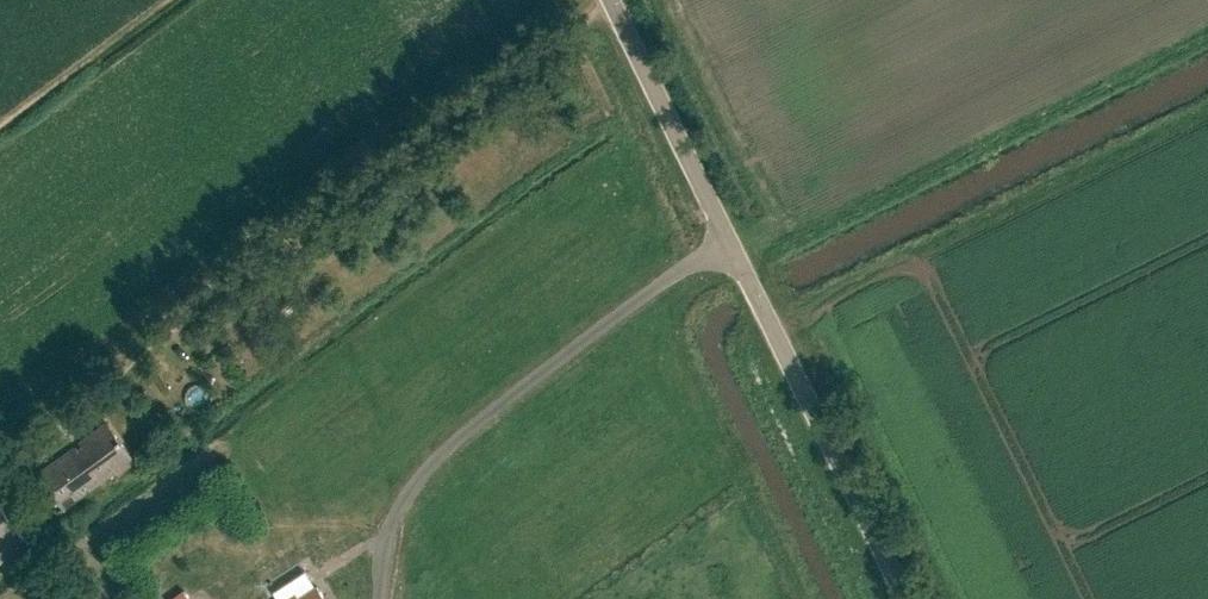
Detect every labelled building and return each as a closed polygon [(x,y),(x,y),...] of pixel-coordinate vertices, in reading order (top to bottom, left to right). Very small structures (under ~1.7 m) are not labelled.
[(133,462),(108,426),(38,474),(63,511),(133,462)] [(0,463),(0,481),(12,473),(3,460),(0,463)] [(0,503),(0,566),(30,545),(0,503)] [(318,587),(301,598),(297,593),(289,598),(327,598),(318,587)] [(185,591),(173,598),(191,598),(185,591)]
